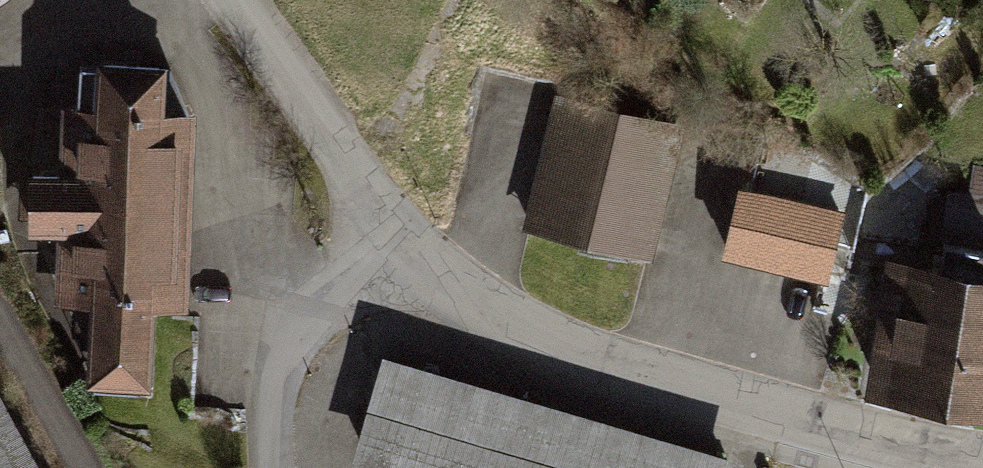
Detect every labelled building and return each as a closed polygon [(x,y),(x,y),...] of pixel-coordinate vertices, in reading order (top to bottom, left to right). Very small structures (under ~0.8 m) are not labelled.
[(96,287),(93,357),(153,359),(155,291),(181,292),(187,115),(170,114),(172,64),(105,62),(104,107),(61,105),(59,165),(42,165),(40,223),(64,224),(62,286),(96,287)] [(688,122),(563,94),(534,227),(659,255),(688,122)] [(949,180),(947,238),(982,239),(982,181),(949,180)] [(754,196),(741,256),(848,278),(860,218),(754,196)] [(951,243),(952,269),(982,267),(982,242),(951,243)] [(885,259),(863,398),(982,417),(982,275),(885,259)] [(0,362),(0,467),(58,467),(0,362)] [(399,368),(371,462),(392,467),(733,467),(399,368)]
